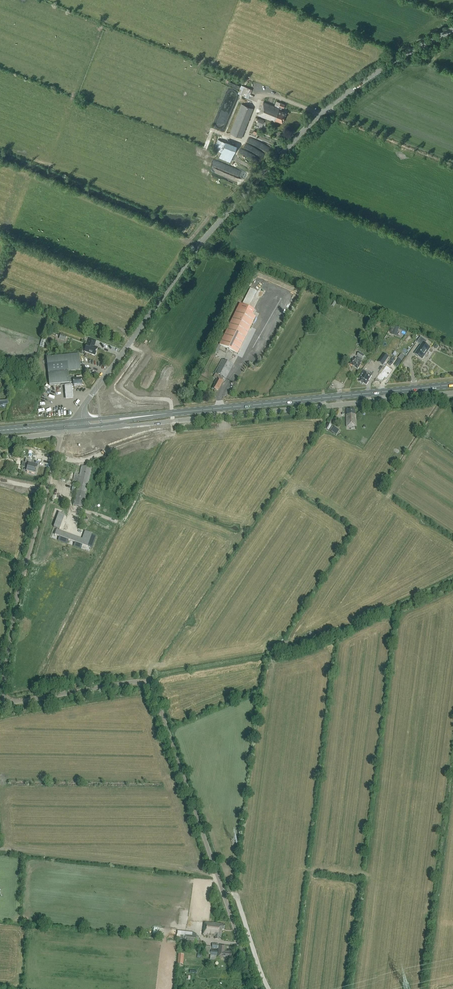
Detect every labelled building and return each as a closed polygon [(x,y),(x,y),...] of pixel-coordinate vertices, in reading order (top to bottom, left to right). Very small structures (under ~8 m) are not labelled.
[(230,81),(228,85),(238,89),(239,85),(230,81)] [(238,93),(243,96),(248,98),(252,89),(241,85),(238,93)] [(281,110),(282,107),(283,107),(284,104),(276,101),(275,104),(274,106),(264,102),(258,115),(276,122),(276,120),(282,122),(286,112),(281,110)] [(241,137),(253,108),(242,103),(230,132),(241,137)] [(232,150),(234,144),(230,142),(229,142),(226,141),(222,140),(219,139),(217,139),(216,142),(215,148),(220,150),(219,157),(228,161),(230,162),(232,150)] [(215,168),(213,172),(227,177),(228,173),(215,168)] [(250,288),(242,304),(248,307),(256,291),(250,288)] [(254,312),(238,304),(219,345),(238,354),(255,317),(252,316),(254,312)] [(421,337),(417,342),(422,345),(416,354),(422,359),(429,349),(424,345),(427,341),(421,337)] [(95,341),(89,338),(84,351),(94,355),(97,347),(93,346),(95,341)] [(357,356),(358,357),(357,358),(355,357),(354,360),(353,359),(350,364),(358,369),(361,365),(360,364),(362,362),(361,361),(365,356),(359,352),(357,356)] [(78,354),(46,358),(50,386),(65,384),(65,386),(70,385),(69,383),(73,382),(74,386),(82,385),(81,379),(74,380),(74,377),(68,378),(68,371),(80,370),(78,354)] [(378,362),(383,366),(389,357),(384,354),(378,362)] [(363,370),(359,378),(360,379),(359,381),(362,384),(363,383),(366,385),(369,380),(372,375),(363,370)] [(380,374),(377,378),(382,381),(384,377),(387,372),(383,370),(380,374)] [(64,385),(65,399),(73,399),(72,385),(64,385)] [(356,414),(355,415),(354,409),(347,410),(347,415),(346,415),(346,427),(353,427),(353,426),(356,426),(356,414)] [(328,423),(325,428),(336,435),(339,430),(328,423)] [(26,459),(25,463),(22,462),(21,466),(28,468),(27,472),(35,474),(38,467),(34,465),(34,464),(31,463),(32,461),(26,459)] [(84,507),(91,468),(81,466),(80,474),(75,473),(76,465),(63,462),(60,478),(72,481),(72,483),(77,484),(73,505),(84,507)] [(58,512),(52,526),(58,529),(64,515),(58,512)] [(55,529),(53,534),(58,536),(57,539),(64,543),(66,539),(74,543),(72,546),(78,548),(79,545),(84,547),(85,546),(88,547),(93,537),(89,536),(90,534),(87,533),(85,540),(82,539),(81,541),(80,542),(74,540),(76,537),(55,529)] [(219,923),(205,922),(204,926),(203,935),(215,936),(215,939),(219,939),(219,936),(221,936),(222,930),(224,930),(225,925),(219,924),(219,923)] [(176,939),(184,940),(184,943),(195,944),(196,941),(198,941),(199,937),(196,937),(196,936),(192,936),(192,932),(182,931),(182,934),(177,933),(176,939)] [(225,946),(220,945),(218,957),(227,958),(227,957),(231,958),(232,953),(229,953),(230,952),(224,951),(224,950),(225,950),(225,946)]
